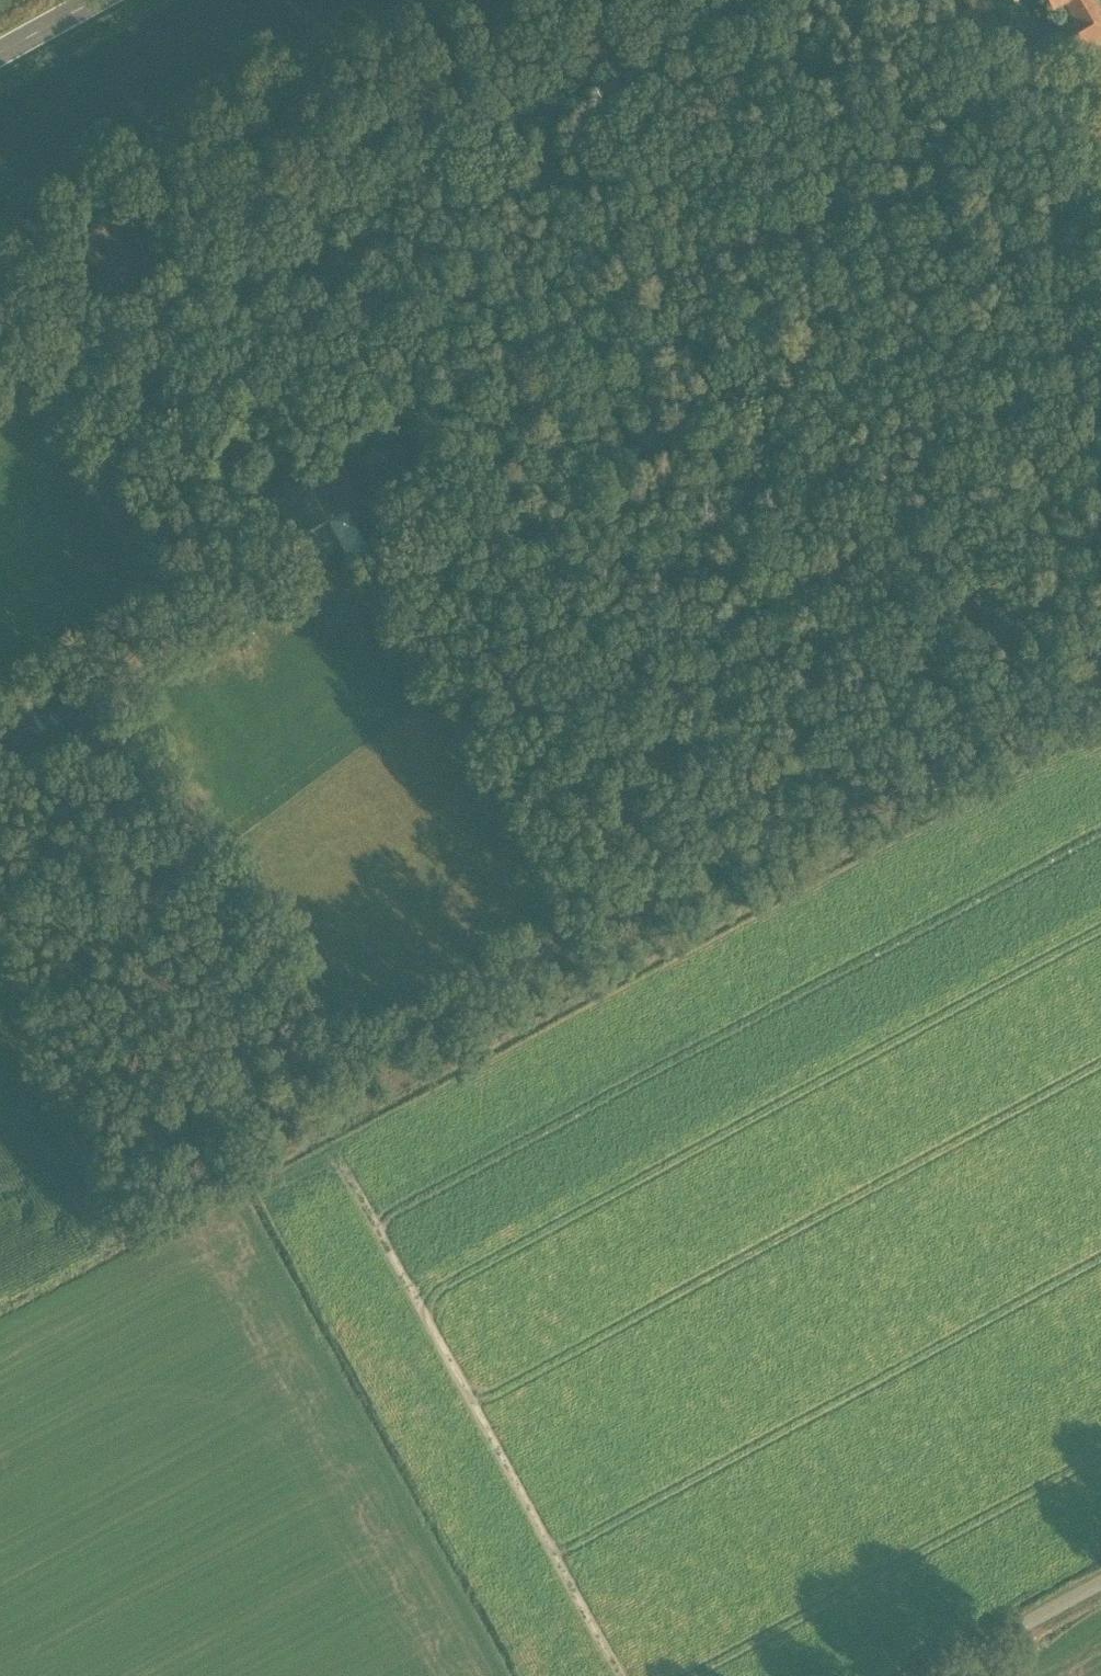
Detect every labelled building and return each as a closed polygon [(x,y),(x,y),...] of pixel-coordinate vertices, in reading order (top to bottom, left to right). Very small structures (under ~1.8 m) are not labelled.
[(1051,14),(1052,16),(1066,8),(1077,28),(1076,36),(1067,34),(1057,40),(1054,36),(1020,56),(1035,81),(1069,61),(1068,59),(1089,47),(1090,49),(1100,42),(1100,14),(1091,0),(1043,0),(1051,14)] [(336,467),(273,504),(294,542),(336,518),(326,500),(348,488),(336,467)]
